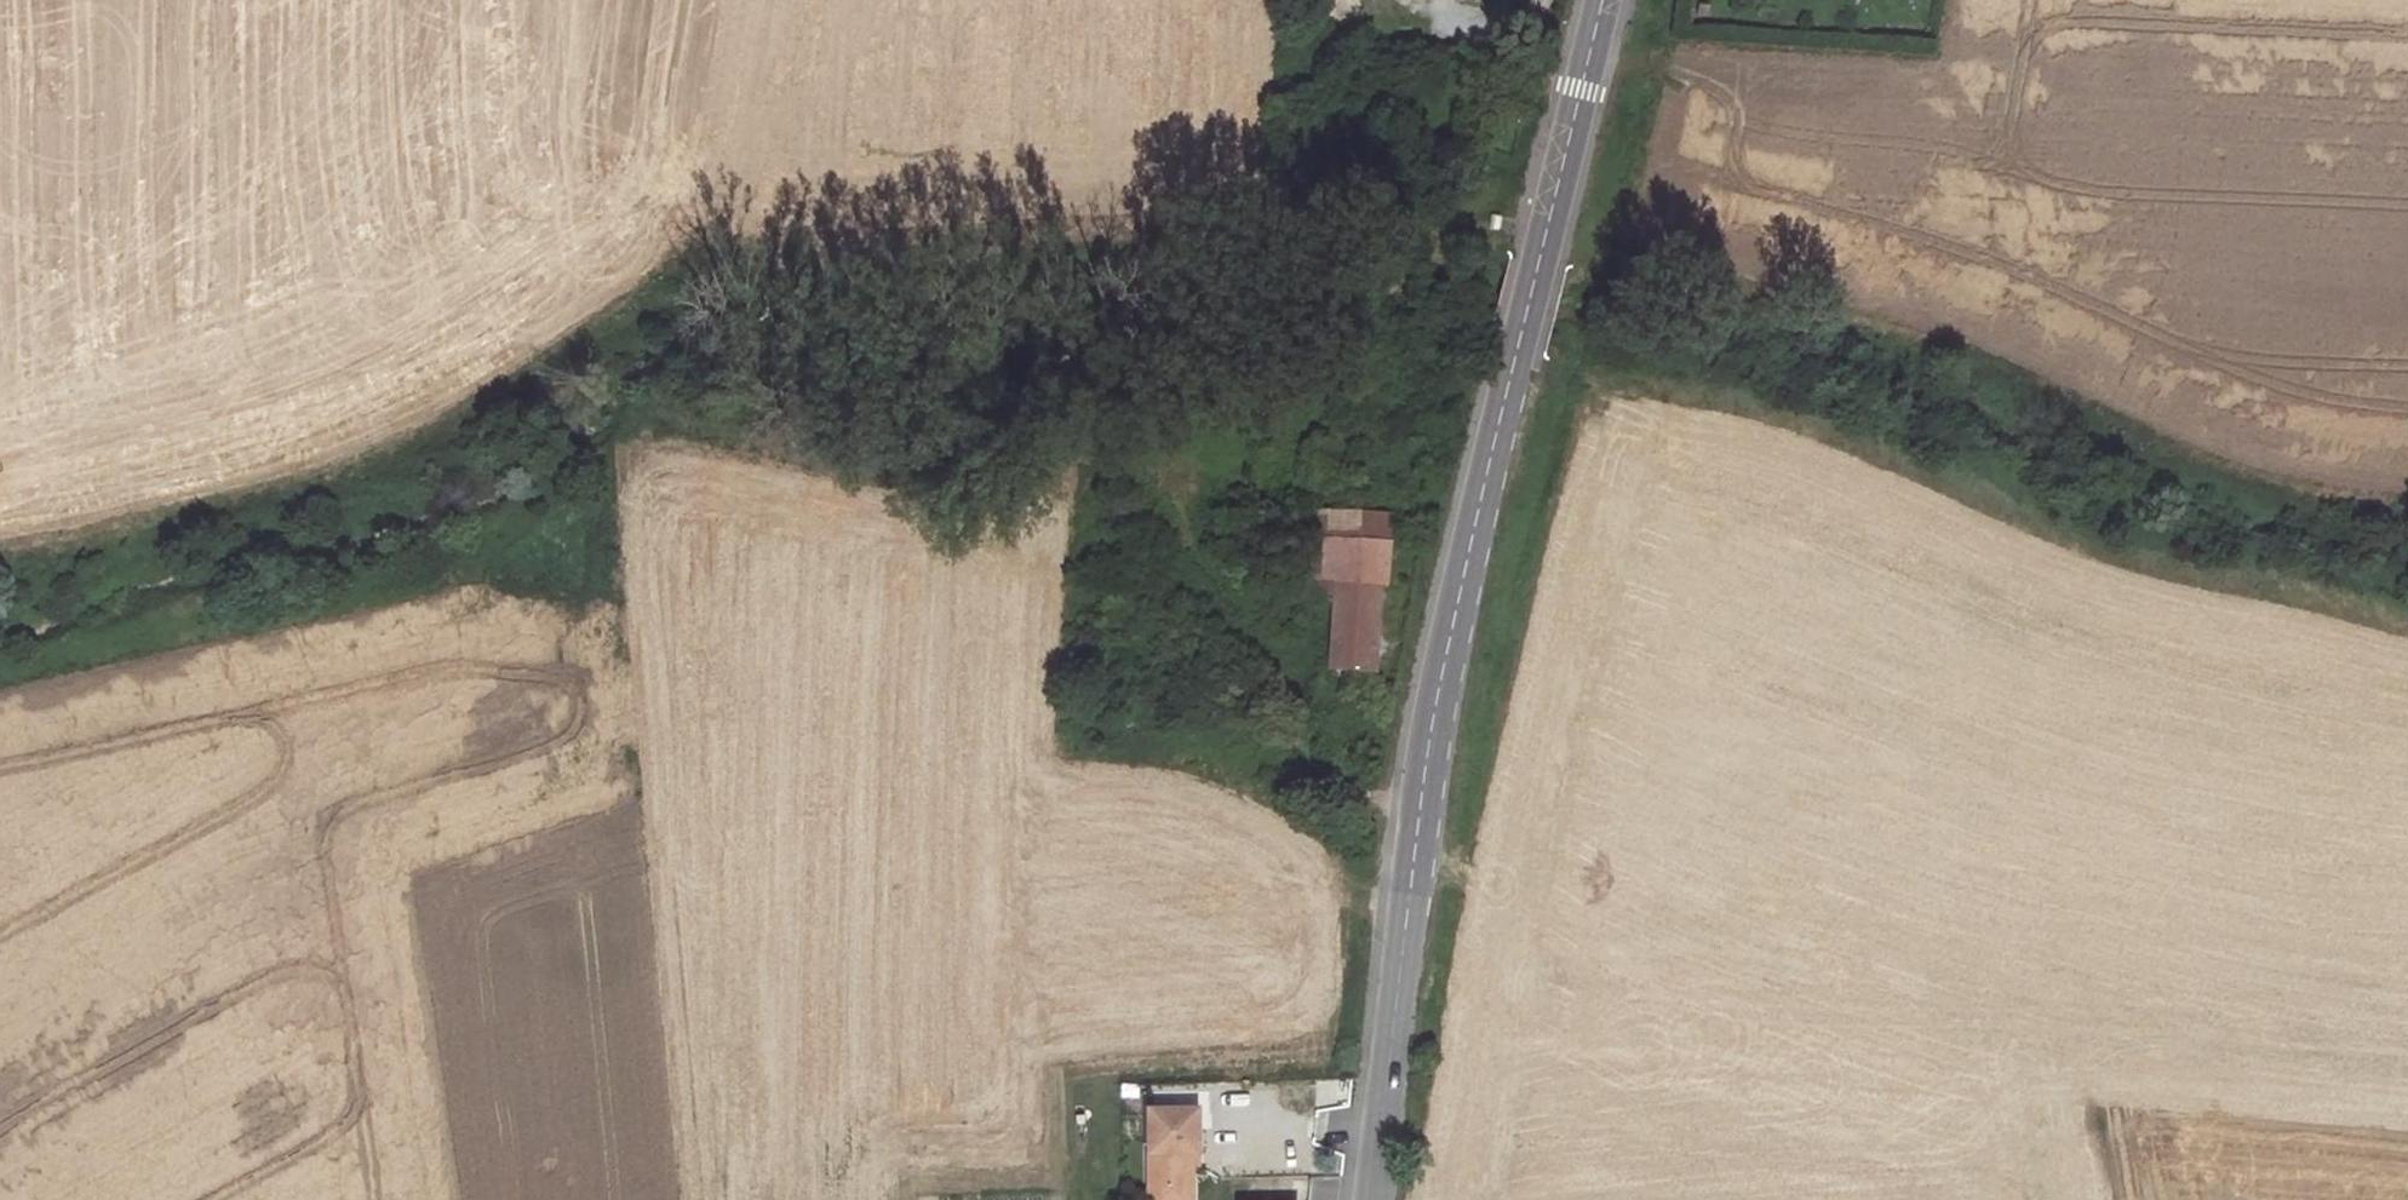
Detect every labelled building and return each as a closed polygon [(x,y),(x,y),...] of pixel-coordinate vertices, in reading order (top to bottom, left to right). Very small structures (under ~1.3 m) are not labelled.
[(1388,578),(1388,527),(1357,526),(1357,540),(1325,539),(1324,577),(1337,577),(1336,664),(1356,665),(1356,678),(1375,677),(1377,579),(1388,578)] [(1147,1189),(1160,1188),(1160,1199),(1189,1199),(1188,1166),(1194,1166),(1193,1111),(1145,1112),(1147,1189)] [(1147,1189),(1147,1199),(1160,1199),(1160,1188),(1147,1189)]
